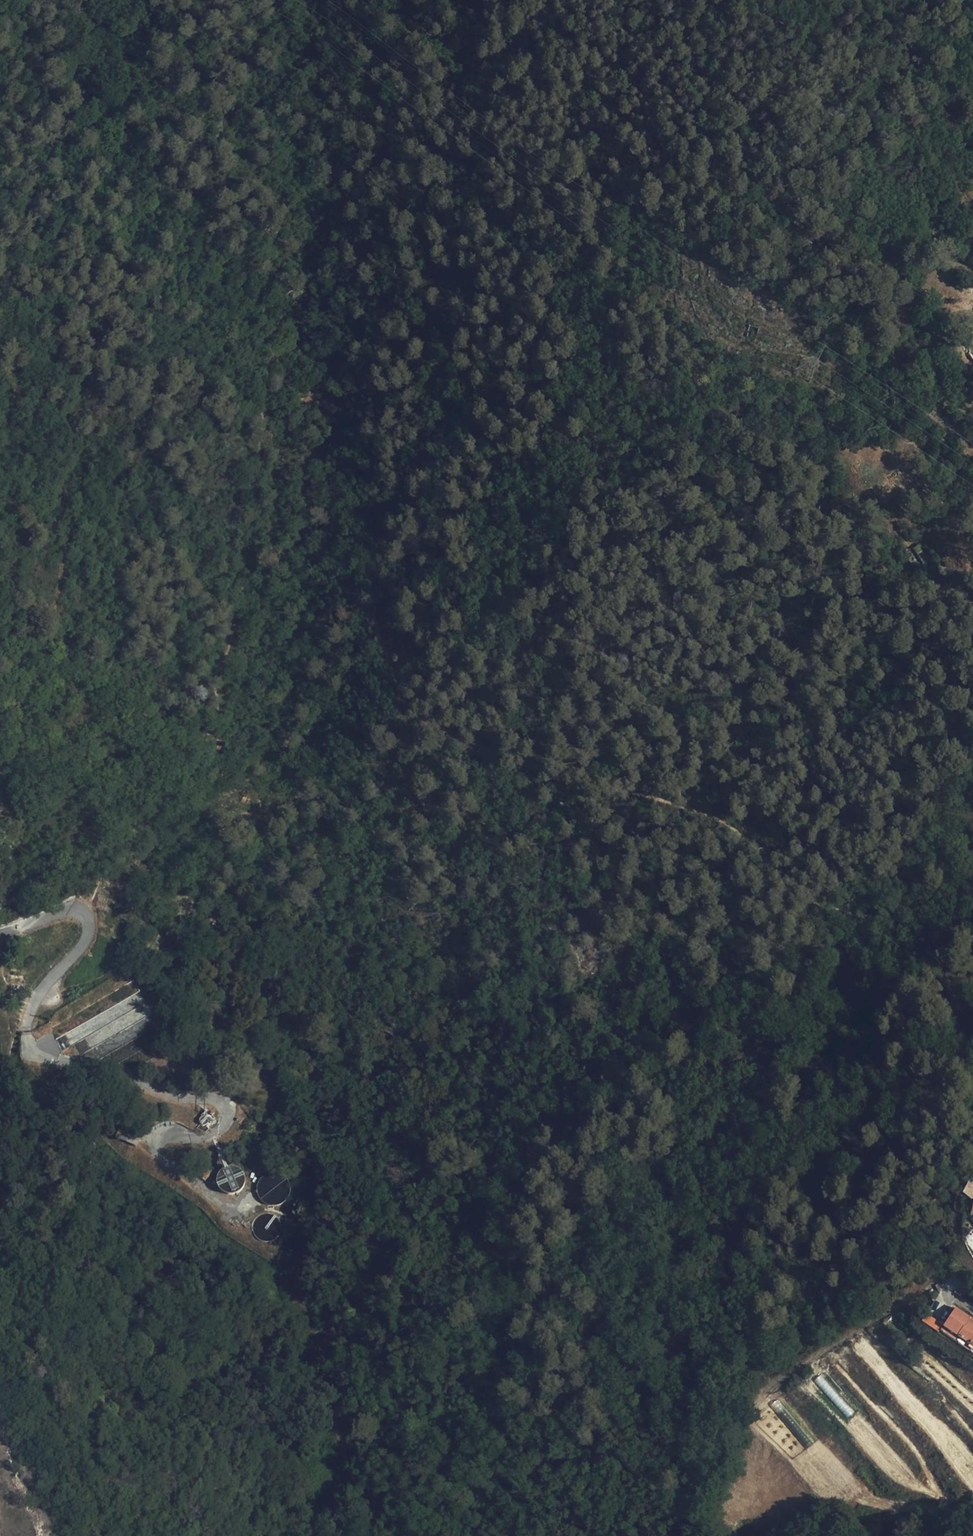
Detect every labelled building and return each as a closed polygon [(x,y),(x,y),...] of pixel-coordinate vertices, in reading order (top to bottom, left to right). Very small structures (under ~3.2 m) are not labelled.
[(165,1022),(173,1033),(182,1023),(173,1016),(165,1022)] [(197,1174),(205,1181),(213,1171),(205,1164),(197,1174)] [(939,1282),(935,1285),(940,1292),(944,1283),(941,1281),(939,1282)] [(942,1326),(972,1347),(972,1320),(955,1307),(942,1326)]
